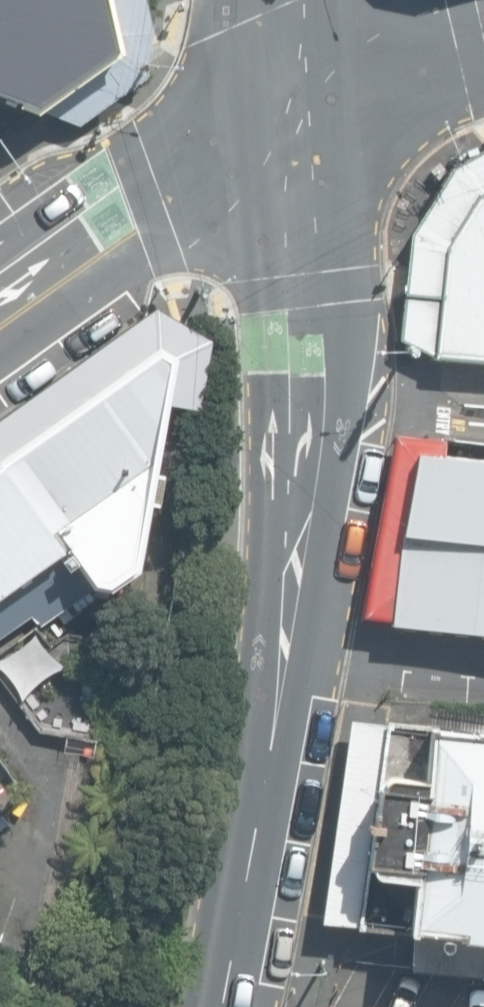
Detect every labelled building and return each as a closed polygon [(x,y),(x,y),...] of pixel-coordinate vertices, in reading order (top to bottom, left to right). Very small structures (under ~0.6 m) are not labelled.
[(41,108),(87,124),(156,64),(145,0),(0,0),(0,93),(41,108)] [(449,169),(411,233),(400,340),(437,358),(483,363),(483,149),(449,169)] [(0,421),(0,462),(96,588),(98,587),(109,588),(137,568),(150,503),(158,504),(163,475),(155,474),(164,403),(199,407),(211,338),(158,310),(0,421)] [(377,528),(483,541),(483,455),(444,451),(445,440),(394,435),(377,528)] [(96,588),(0,462),(0,637),(32,615),(40,627),(96,588)] [(377,528),(361,615),(390,618),(389,623),(483,632),(483,541),(377,528)] [(475,719),(474,731),(348,718),(326,924),(483,940),(483,720),(475,719)]
